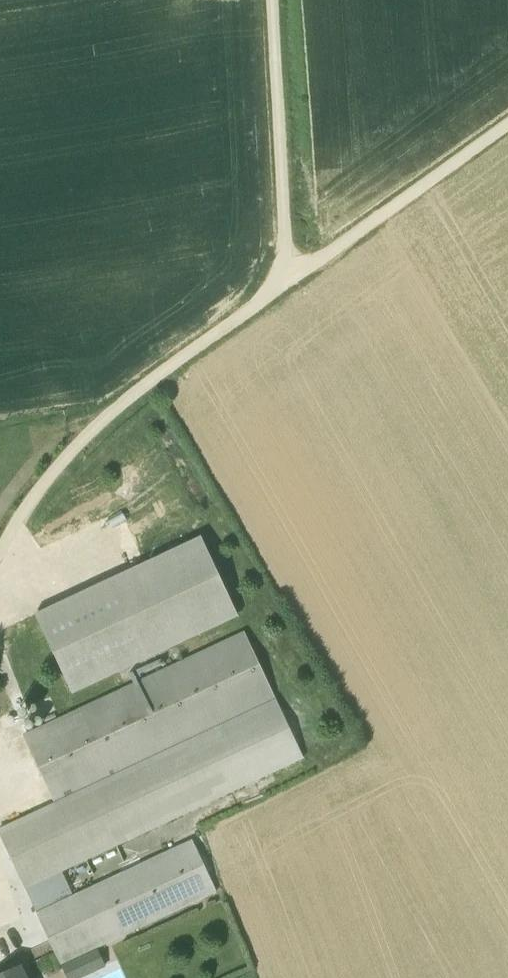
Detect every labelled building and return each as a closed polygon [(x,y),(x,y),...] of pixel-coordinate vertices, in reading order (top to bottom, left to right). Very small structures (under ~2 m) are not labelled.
[(35,613),(71,691),(237,614),(201,536),(35,613)] [(275,698),(244,630),(22,734),(53,801),(275,698)] [(302,757),(275,698),(0,827),(0,839),(34,911),(72,894),(61,870),(302,757)] [(215,891),(190,839),(36,912),(56,955),(60,964),(79,955),(215,891)] [(66,977),(79,977),(104,966),(96,949),(61,967),(66,977)] [(20,964),(0,974),(0,977),(26,977),(20,964)]
